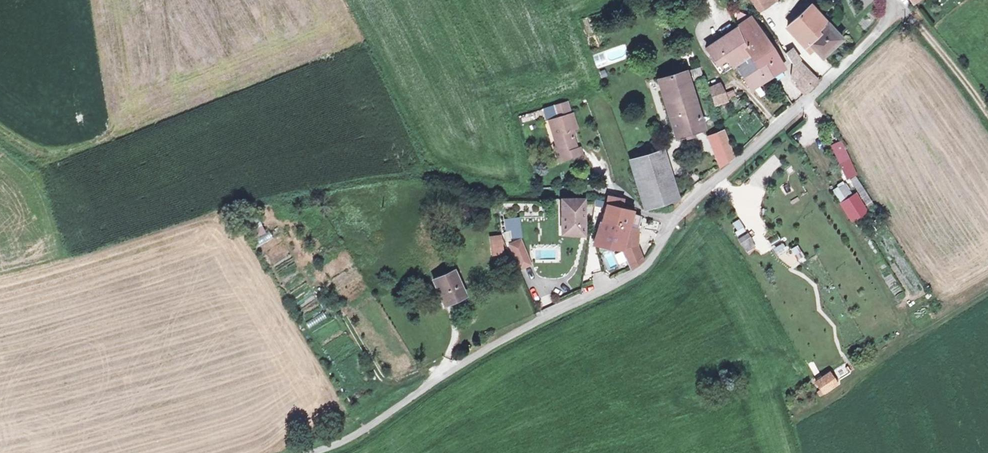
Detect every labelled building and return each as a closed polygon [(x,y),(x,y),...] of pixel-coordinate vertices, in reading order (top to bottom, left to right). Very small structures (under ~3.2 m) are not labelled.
[(755,9),(770,0),(750,0),(755,9)] [(842,36),(830,22),(819,32),(817,29),(827,19),(810,1),(787,22),(806,43),(810,40),(823,54),(842,36)] [(734,28),(750,55),(757,65),(761,62),(770,75),(781,68),(747,19),(734,28)] [(720,74),(733,66),(743,60),(750,55),(734,28),(703,49),(720,74)] [(596,68),(629,57),(624,44),(592,55),(596,68)] [(790,74),(794,79),(803,91),(815,79),(789,47),(782,52),(788,61),(790,74)] [(749,89),(770,75),(761,62),(757,65),(750,55),(743,60),(733,66),(749,89)] [(698,65),(682,70),(685,79),(702,75),(698,65)] [(685,79),(682,70),(655,78),(672,135),(700,127),(685,79)] [(708,91),(719,88),(722,87),(719,77),(704,81),(708,91)] [(803,91),(794,79),(789,83),(799,95),(803,91)] [(719,88),(708,91),(712,104),(723,101),(721,95),(719,88)] [(732,91),(721,95),(723,101),(734,97),(732,91)] [(580,154),(577,144),(574,145),(569,129),(574,127),(570,111),(566,112),(563,99),(551,103),(554,116),(550,117),(553,127),(550,128),(557,151),(563,150),(565,159),(580,154)] [(530,125),(521,128),(525,139),(533,136),(530,125)] [(711,152),(727,146),(721,127),(704,134),(711,152)] [(841,140),(829,146),(845,181),(858,175),(841,140)] [(727,146),(711,152),(716,167),(731,156),(727,146)] [(627,161),(642,206),(676,197),(661,151),(627,161)] [(833,189),(848,219),(861,212),(846,183),(833,189)] [(560,196),(560,232),(583,232),(582,196),(560,196)] [(599,219),(638,228),(639,228),(640,225),(637,224),(639,216),(632,214),(632,213),(629,213),(630,210),(620,208),(617,207),(619,200),(604,197),(599,219)] [(635,245),(638,228),(599,219),(593,244),(621,250),(630,267),(641,259),(635,245)] [(740,219),(732,222),(737,235),(745,233),(740,219)] [(255,237),(265,233),(261,224),(251,228),(255,237)] [(737,238),(746,252),(755,246),(747,232),(737,238)] [(257,246),(272,240),(270,235),(255,240),(257,246)] [(490,254),(501,253),(499,235),(488,236),(490,254)] [(519,238),(510,242),(519,266),(529,262),(519,238)] [(600,253),(608,269),(615,265),(608,249),(600,253)] [(617,265),(624,262),(621,252),(613,255),(617,265)] [(451,269),(431,277),(441,302),(461,294),(451,269)] [(309,326),(325,318),(323,314),(307,322),(309,326)] [(836,381),(829,369),(814,378),(821,390),(836,381)]
